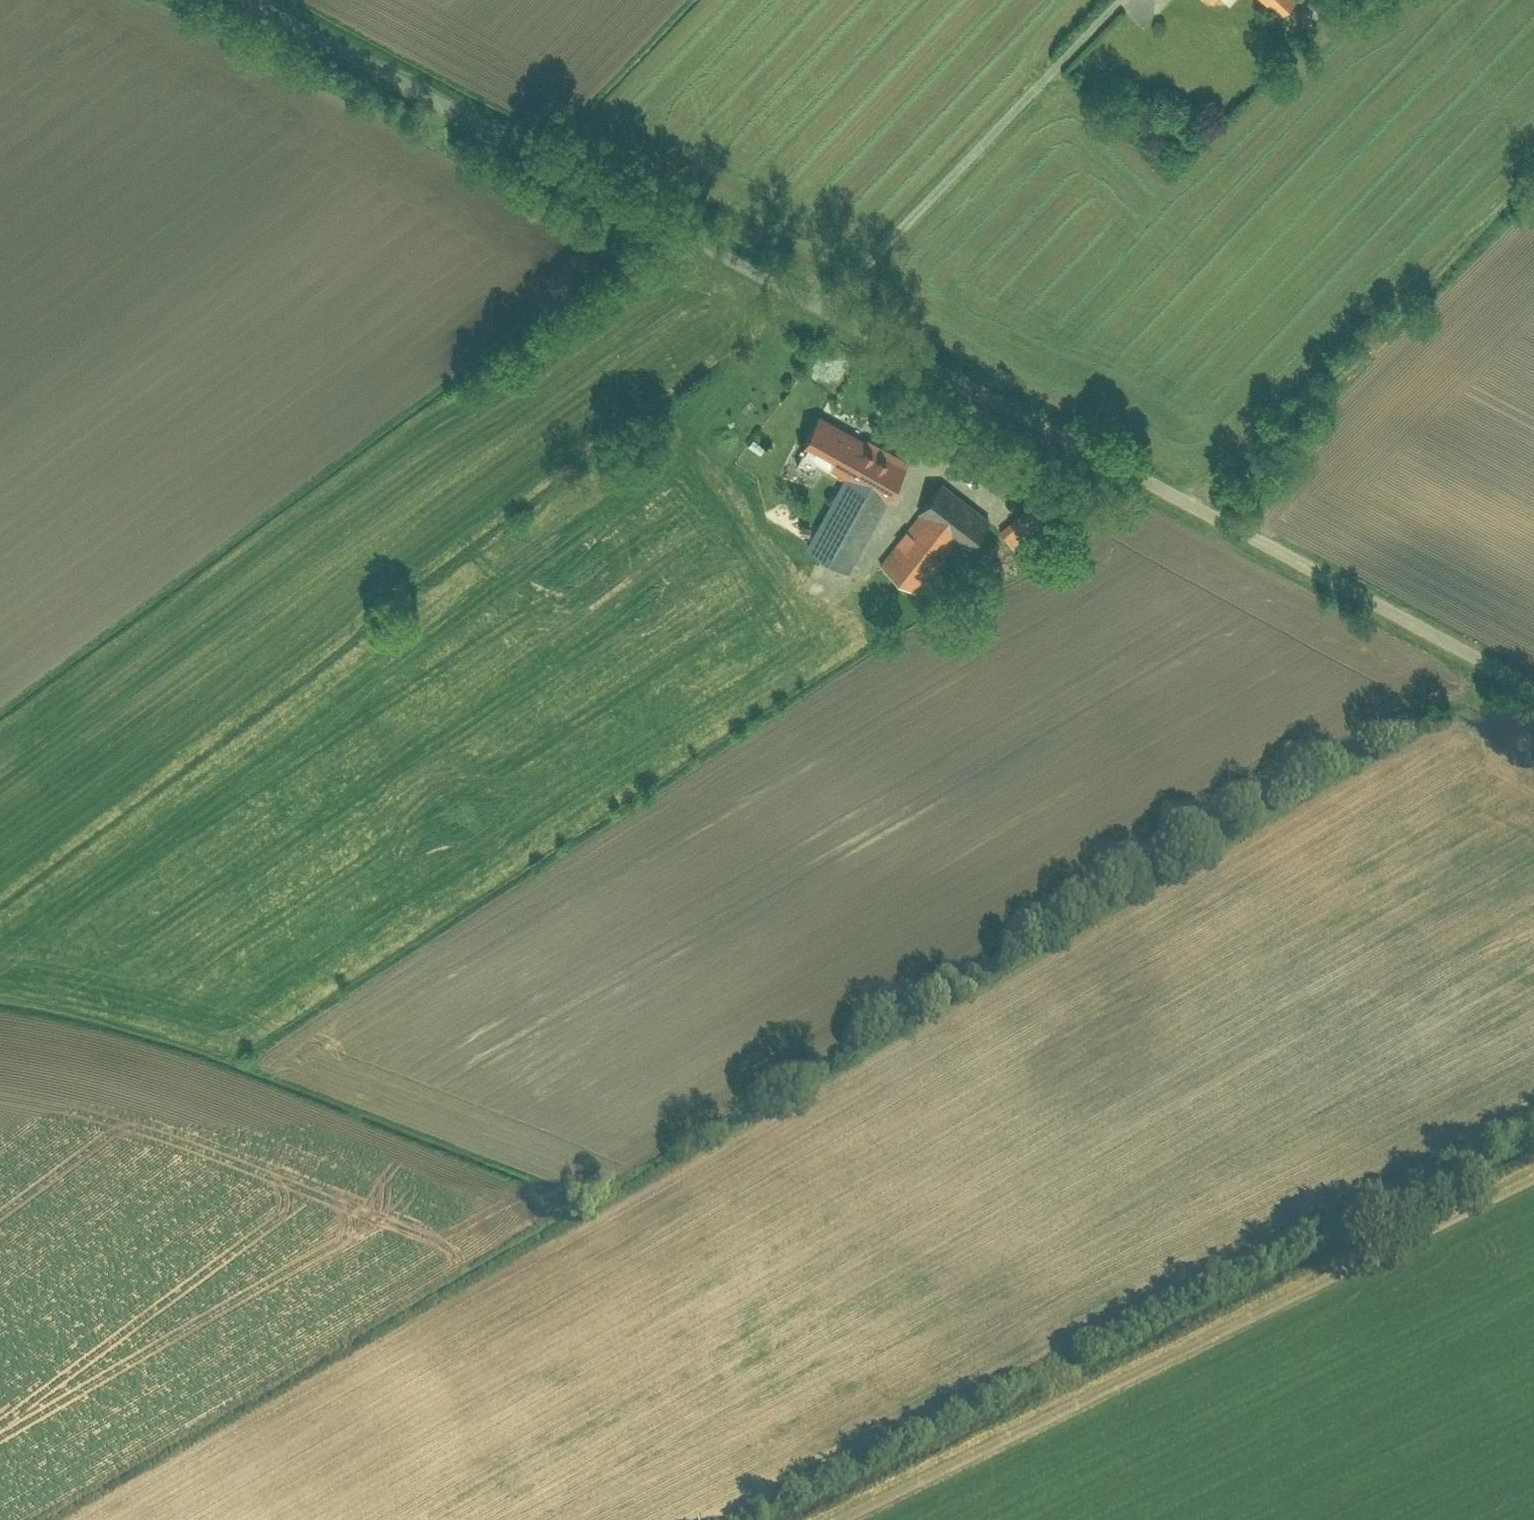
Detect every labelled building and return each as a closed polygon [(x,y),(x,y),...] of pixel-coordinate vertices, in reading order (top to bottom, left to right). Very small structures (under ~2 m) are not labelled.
[(1258,8),(1266,0),(1250,0),(1258,8)] [(836,478),(805,533),(847,556),(900,461),(812,411),(789,452),(836,478)] [(934,497),(875,570),(907,596),(966,523),(934,497)]
